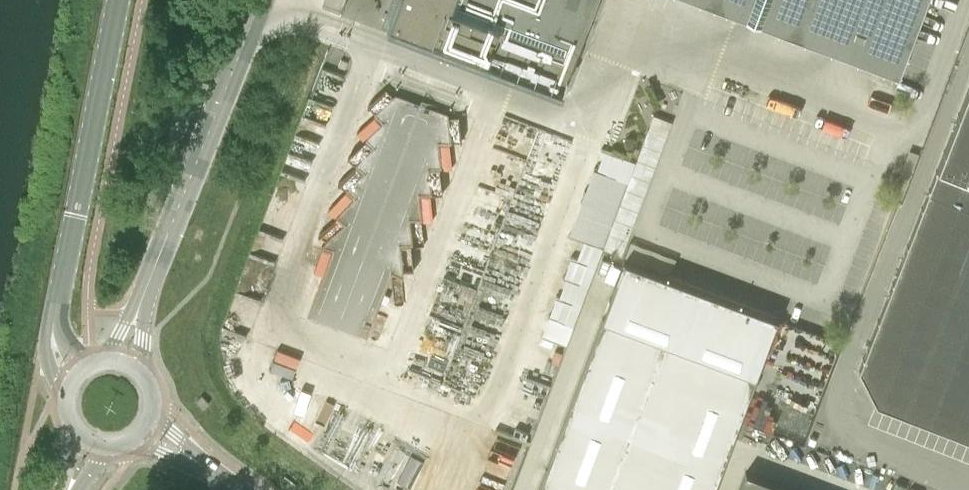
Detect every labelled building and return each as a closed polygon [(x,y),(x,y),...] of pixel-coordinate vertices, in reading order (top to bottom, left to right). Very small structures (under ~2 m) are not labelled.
[(382,25),(561,92),(578,47),(596,0),(391,0),(382,25)] [(898,76),(927,0),(696,0),(898,76)] [(347,61),(340,59),(338,66),(345,68),(347,61)] [(889,291),(887,297),(859,370),(867,387),(876,405),(888,409),(968,441),(968,85),(889,291)] [(621,254),(671,121),(653,114),(605,254),(621,254)] [(573,341),(600,242),(589,239),(585,256),(569,251),(546,334),(573,341)] [(771,318),(622,261),(534,489),(710,489),(771,318)] [(290,371),(296,352),(273,344),(267,364),(290,371)] [(519,437),(536,438),(537,406),(537,384),(520,384),(519,437)] [(313,425),(325,403),(296,388),(285,409),(313,425)] [(746,468),(738,489),(805,489),(746,468)]
